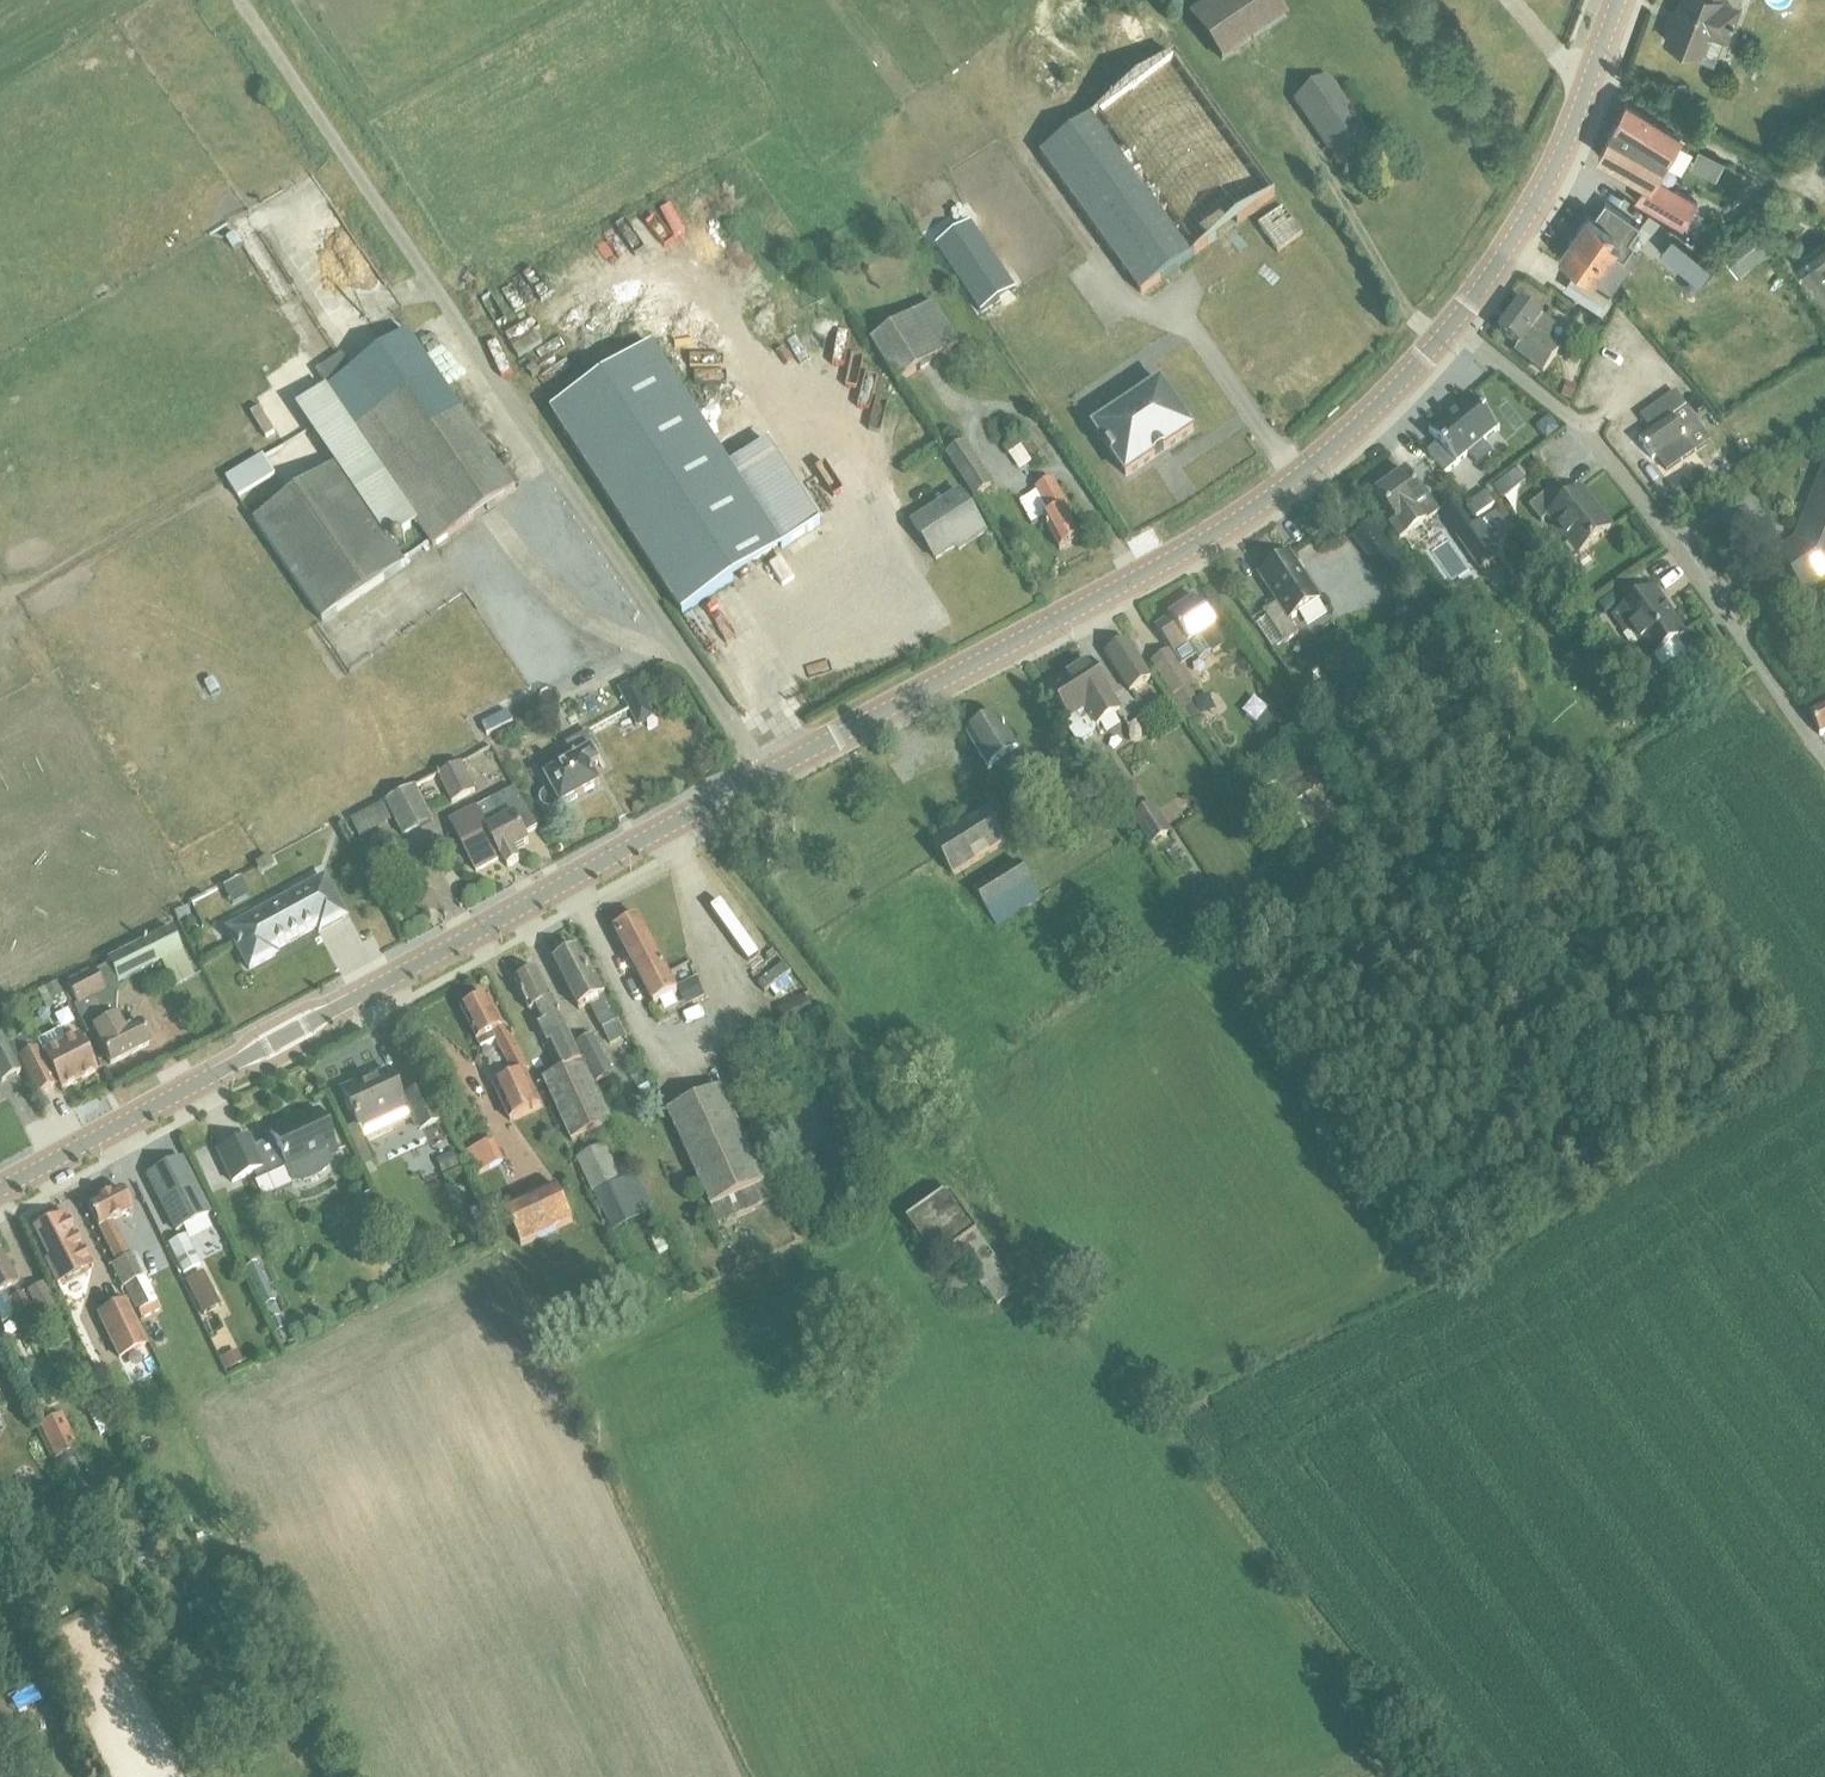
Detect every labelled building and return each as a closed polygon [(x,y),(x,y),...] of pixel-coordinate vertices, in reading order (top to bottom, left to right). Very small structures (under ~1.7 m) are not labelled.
[(1286,16),(1275,0),(1211,0),(1191,14),(1223,60),(1286,16)] [(1743,0),(1681,0),(1678,8),(1672,6),(1664,25),(1670,27),(1665,40),(1703,55),(1710,35),(1727,42),(1742,4),(1741,3),(1743,0)] [(1175,59),(1174,58),(1097,114),(1042,155),(1041,155),(1042,155),(1055,173),(1090,222),(1125,271),(1142,294),(1143,293),(1204,248),(1274,197),(1191,81),(1177,61),(1176,60),(1175,59)] [(1341,166),(1373,143),(1330,79),(1297,102),(1341,166)] [(1610,134),(1598,155),(1645,181),(1634,200),(1635,200),(1682,227),(1683,227),(1695,206),(1698,201),(1659,179),(1657,178),(1666,164),(1680,138),(1681,137),(1628,102),(1615,124),(1613,123),(1608,132),(1610,134)] [(1589,214),(1559,257),(1578,271),(1595,282),(1616,252),(1626,258),(1636,243),(1631,239),(1641,226),(1607,202),(1595,218),(1589,214)] [(1284,207),(1259,226),(1278,252),(1303,234),(1284,207)] [(971,223),(937,248),(981,314),(1016,291),(971,223)] [(644,226),(631,237),(650,260),(663,249),(644,226)] [(1752,229),(1722,251),(1739,274),(1769,252),(1752,229)] [(1673,239),(1661,252),(1699,285),(1711,271),(1673,239)] [(1795,263),(1806,278),(1805,279),(1824,305),(1824,241),(1795,263)] [(1595,282),(1583,299),(1604,313),(1615,297),(1595,282)] [(1543,374),(1563,347),(1549,337),(1557,327),(1544,319),(1545,318),(1522,301),(1499,333),(1519,347),(1515,352),(1543,374)] [(898,383),(959,344),(933,303),(872,342),(898,383)] [(818,318),(805,324),(813,343),(827,337),(818,318)] [(479,515),(495,504),(514,491),(491,457),(405,333),(351,371),(341,356),(315,374),(324,389),(307,401),(298,407),(337,464),(254,521),(323,622),(406,565),(387,538),(415,518),(434,546),(479,515)] [(652,347),(552,412),(683,613),(820,524),(767,443),(729,468),(652,347)] [(709,390),(741,389),(740,375),(709,376),(709,390)] [(1571,401),(1577,386),(1567,382),(1561,398),(1571,401)] [(1160,384),(1146,394),(1137,400),(1136,398),(1134,396),(1132,396),(1129,395),(1126,395),(1124,395),(1120,398),(1118,401),(1117,403),(1117,405),(1117,408),(1119,412),(1117,413),(1112,417),(1096,428),(1096,427),(1094,428),(1094,429),(1095,430),(1107,448),(1113,457),(1117,463),(1122,470),(1126,476),(1128,475),(1192,432),(1194,431),(1191,427),(1162,383),(1160,384)] [(1651,431),(1640,439),(1652,457),(1654,460),(1664,474),(1712,441),(1677,391),(1641,416),(1651,431)] [(1439,443),(1427,453),(1446,474),(1458,464),(1469,455),(1476,463),(1476,464),(1477,465),(1485,458),(1491,453),(1490,452),(1483,443),(1486,441),(1498,431),(1499,432),(1500,431),(1472,397),(1471,398),(1471,399),(1460,409),(1441,424),(1432,432),(1431,432),(1430,432),(1429,432),(1429,433),(1439,443)] [(260,407),(251,413),(266,438),(275,432),(260,407)] [(1550,417),(1537,427),(1548,440),(1560,430),(1550,417)] [(1016,438),(1003,448),(1009,455),(1022,446),(1016,438)] [(963,444),(948,455),(976,498),(992,487),(963,444)] [(827,452),(818,458),(832,480),(841,475),(827,452)] [(227,480),(239,501),(276,478),(263,458),(227,480)] [(1815,487),(1824,491),(1824,461),(1815,487)] [(1701,468),(1671,485),(1682,504),(1690,500),(1712,487),(1701,468)] [(1517,470),(1494,487),(1503,499),(1526,482),(1517,470)] [(1400,541),(1440,513),(1418,481),(1415,483),(1407,472),(1377,493),(1396,521),(1390,526),(1400,541)] [(1060,550),(1081,539),(1064,508),(1067,506),(1052,480),(1038,489),(1052,514),(1043,519),(1060,550)] [(1558,484),(1530,507),(1542,522),(1550,516),(1580,554),(1612,529),(1580,490),(1569,499),(1558,484)] [(1493,507),(1496,505),(1487,492),(1478,498),(1468,505),(1469,506),(1474,513),(1477,518),(1493,507)] [(959,550),(986,533),(974,515),(975,515),(972,511),(971,511),(960,493),(913,524),(936,560),(957,546),(959,550)] [(1775,552),(1807,600),(1824,588),(1824,500),(1807,544),(1794,539),(1775,552)] [(1517,514),(1512,518),(1519,528),(1525,524),(1517,514)] [(1525,584),(1504,554),(1481,521),(1457,538),(1480,571),(1497,559),(1514,583),(1509,586),(1513,592),(1525,584)] [(1408,568),(1373,522),(1354,537),(1389,583),(1408,568)] [(1342,525),(1332,533),(1335,538),(1346,530),(1342,525)] [(1320,599),(1291,554),(1259,575),(1277,603),(1263,612),(1284,644),(1299,635),(1289,620),(1320,599)] [(1663,606),(1666,604),(1655,587),(1614,616),(1625,632),(1631,629),(1652,659),(1686,635),(1671,615),(1670,616),(1663,606)] [(1170,650),(1151,663),(1189,721),(1196,716),(1188,704),(1198,698),(1191,686),(1195,683),(1176,655),(1190,646),(1200,661),(1212,653),(1213,655),(1228,645),(1217,628),(1198,600),(1156,627),(1170,650)] [(1106,653),(1130,691),(1152,677),(1127,639),(1106,653)] [(1091,663),(1051,688),(1070,718),(1065,722),(1076,739),(1083,741),(1095,733),(1097,726),(1121,710),(1109,693),(1110,693),(1091,663)] [(638,727),(654,719),(635,682),(620,690),(638,727)] [(1193,705),(1207,720),(1223,705),(1209,690),(1193,705)] [(1821,736),(1824,734),(1824,706),(1810,714),(1821,736)] [(1269,709),(1257,724),(1267,732),(1280,717),(1269,709)] [(1009,786),(1032,772),(1025,760),(1020,753),(998,717),(967,736),(989,772),(997,767),(1009,786)] [(541,798),(541,799),(541,800),(541,801),(541,802),(542,804),(543,805),(544,806),(545,807),(546,808),(547,808),(548,808),(549,809),(551,809),(552,809),(553,808),(554,808),(558,806),(561,804),(562,806),(565,804),(566,804),(566,805),(572,801),(578,798),(578,797),(589,791),(599,785),(590,768),(595,765),(599,763),(596,756),(593,751),(595,750),(598,749),(593,740),(589,733),(580,738),(567,745),(571,753),(575,759),(570,762),(564,765),(566,768),(555,774),(547,778),(549,783),(552,787),(546,790),(544,791),(543,793),(542,794),(541,796),(541,797),(541,798)] [(452,802),(475,790),(461,763),(438,774),(452,802)] [(404,836),(432,821),(415,788),(387,803),(395,819),(404,836)] [(516,852),(531,845),(525,834),(538,828),(518,788),(453,822),(478,872),(505,858),(510,868),(521,862),(516,852)] [(933,845),(954,877),(1007,844),(987,811),(933,845)] [(1143,813),(1132,820),(1151,848),(1172,833),(1159,812),(1148,820),(1143,813)] [(997,929),(1029,908),(1042,900),(1032,883),(1033,883),(1020,862),(973,892),(997,929)] [(318,932),(345,917),(324,878),(227,930),(249,970),(276,955),(273,951),(316,928),(318,932)] [(638,918),(615,930),(631,961),(634,960),(649,989),(647,990),(654,1004),(677,993),(638,918)] [(143,943),(141,944),(106,961),(109,967),(95,974),(91,968),(63,982),(76,1006),(73,1007),(86,1035),(93,1031),(110,1065),(149,1045),(138,1024),(122,1032),(115,1017),(117,983),(159,962),(173,990),(195,979),(171,930),(146,942),(145,940),(142,941),(143,943)] [(611,1046),(627,1038),(606,997),(607,997),(597,979),(594,981),(578,949),(554,962),(580,1010),(590,1005),(611,1046)] [(573,1142),(612,1124),(582,1061),(581,1061),(561,1019),(562,1019),(553,1000),(552,1001),(538,972),(516,982),(530,1014),(538,1010),(544,1024),(540,1026),(549,1046),(552,1045),(564,1070),(543,1079),(573,1142)] [(698,980),(680,988),(688,1005),(706,997),(698,980)] [(56,989),(44,995),(51,1010),(64,1004),(56,989)] [(778,1007),(789,1028),(816,1013),(805,992),(778,1007)] [(510,1121),(540,1107),(523,1073),(528,1071),(506,1026),(502,1029),(487,997),(461,1011),(481,1049),(496,1042),(514,1076),(495,1086),(510,1121)] [(60,1029),(37,1041),(43,1054),(61,1090),(95,1073),(77,1037),(66,1042),(60,1029)] [(1,1082),(20,1073),(0,1034),(0,1080),(1,1082)] [(599,1082),(614,1074),(610,1067),(613,1065),(609,1058),(606,1060),(593,1036),(578,1043),(599,1082)] [(23,1037),(9,1044),(18,1059),(17,1059),(36,1095),(54,1085),(36,1050),(31,1053),(23,1037)] [(360,1081),(341,1090),(356,1124),(345,1129),(363,1166),(374,1160),(364,1139),(409,1118),(403,1106),(387,1071),(361,1083),(360,1081)] [(644,1073),(634,1078),(642,1094),(643,1093),(650,1107),(658,1103),(651,1089),(652,1089),(644,1073)] [(719,1226),(773,1201),(722,1088),(668,1112),(719,1226)] [(420,1130),(437,1122),(422,1089),(404,1097),(420,1130)] [(248,1136),(217,1150),(232,1183),(254,1173),(257,1179),(285,1166),(294,1187),(299,1187),(303,1186),(307,1185),(311,1184),(315,1182),(318,1180),(322,1178),(325,1175),(328,1173),(331,1170),(325,1157),(337,1151),(319,1110),(269,1133),(272,1140),(253,1148),(248,1136)] [(494,1139),(465,1153),(476,1176),(505,1162),(494,1139)] [(604,1145),(578,1158),(594,1193),(620,1180),(604,1145)] [(454,1153),(437,1161),(443,1174),(460,1167),(454,1153)] [(175,1231),(209,1214),(181,1159),(147,1176),(175,1231)] [(620,1180),(594,1193),(612,1231),(654,1212),(635,1173),(620,1180)] [(521,1246),(573,1222),(557,1187),(505,1211),(521,1246)] [(159,1310),(156,1304),(158,1303),(146,1278),(148,1277),(136,1253),(130,1256),(113,1222),(132,1212),(121,1189),(87,1206),(116,1264),(111,1266),(122,1289),(125,1288),(138,1313),(139,1313),(142,1319),(159,1310)] [(998,1307),(1020,1291),(948,1192),(907,1222),(937,1263),(954,1251),(984,1292),(985,1290),(998,1307)] [(376,1210),(370,1194),(358,1199),(364,1215),(376,1210)] [(58,1220),(34,1232),(49,1262),(45,1264),(56,1287),(85,1272),(73,1250),(83,1245),(72,1224),(63,1229),(58,1220)] [(664,1234),(651,1240),(659,1257),(672,1251),(664,1234)] [(185,1236),(168,1244),(183,1274),(200,1266),(185,1236)] [(31,1310),(0,1253),(0,1322),(1,1325),(17,1317),(18,1318),(31,1310)] [(246,1268),(264,1307),(273,1303),(256,1264),(246,1268)] [(201,1274),(187,1281),(194,1294),(207,1287),(201,1274)] [(147,1342),(125,1297),(96,1312),(118,1358),(147,1342)] [(279,1318),(271,1321),(276,1333),(283,1330),(279,1318)] [(235,1351),(223,1357),(229,1368),(241,1363),(235,1351)] [(81,1449),(64,1415),(43,1425),(60,1459),(74,1452),(81,1449)] [(83,1472),(74,1452),(60,1459),(70,1479),(83,1472)]
